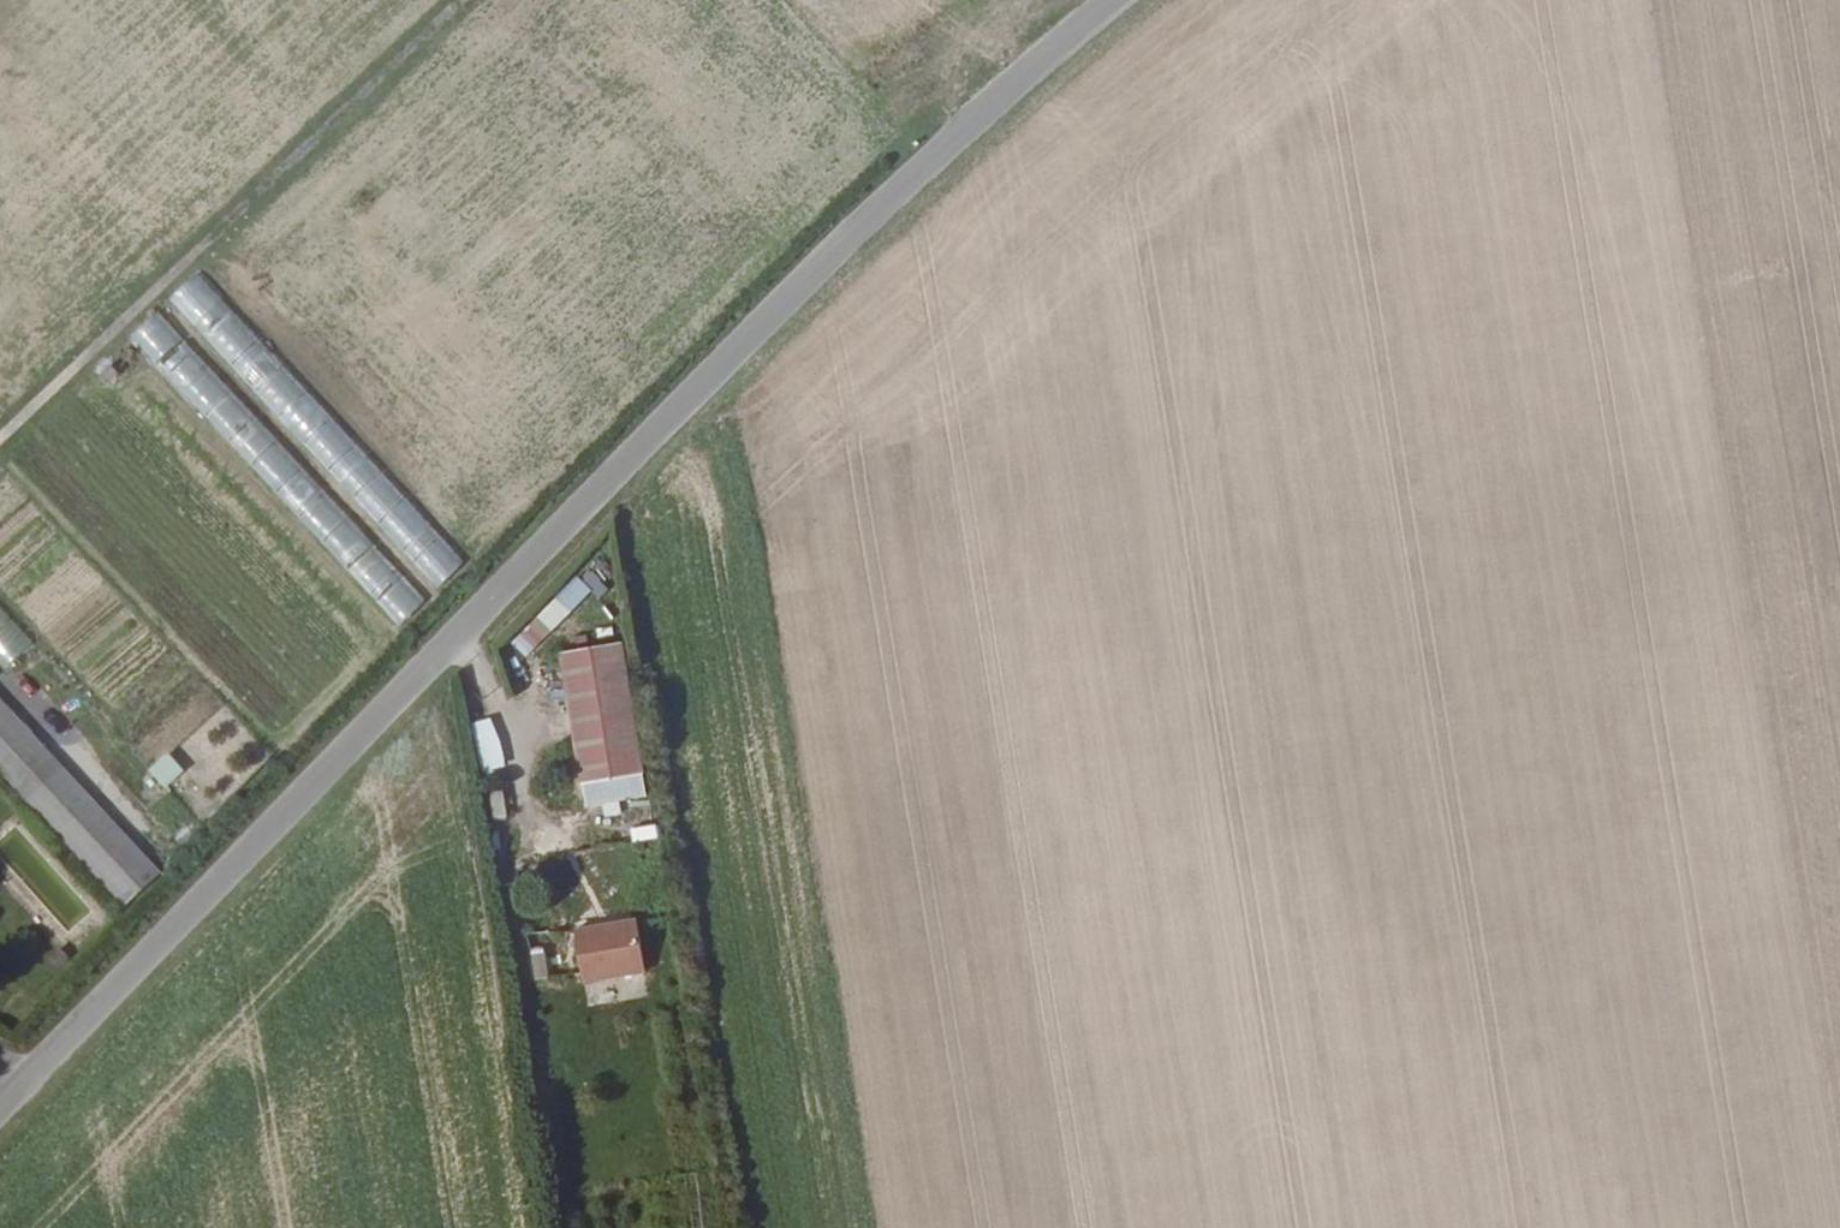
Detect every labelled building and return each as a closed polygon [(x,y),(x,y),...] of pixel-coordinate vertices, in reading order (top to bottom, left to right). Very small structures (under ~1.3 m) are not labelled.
[(468,567),(204,279),(176,305),(440,593),(468,567)] [(426,603),(160,316),(135,339),(400,627),(426,603)] [(576,577),(510,643),(525,657),(590,592),(576,577)] [(34,647),(0,610),(0,669),(4,674),(34,647)] [(646,790),(621,639),(561,649),(586,799),(646,790)] [(0,703),(0,775),(125,910),(161,876),(0,703)] [(167,753),(149,770),(165,788),(183,771),(167,753)] [(489,819),(506,817),(503,790),(486,792),(489,819)] [(645,972),(636,920),(573,931),(582,983),(645,972)]
